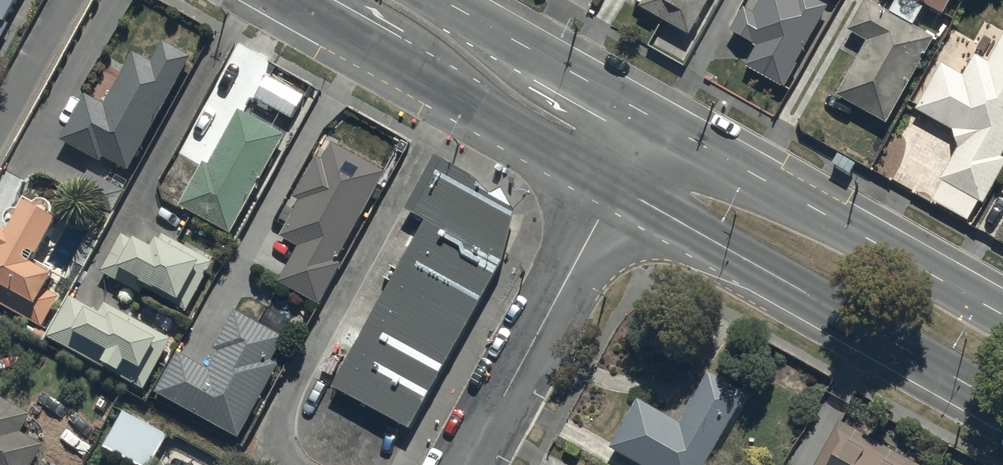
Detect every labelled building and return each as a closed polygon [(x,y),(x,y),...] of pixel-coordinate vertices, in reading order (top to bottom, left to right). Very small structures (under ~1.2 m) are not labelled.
[(0,41),(8,26),(5,25),(18,0),(0,0),(0,41)] [(646,10),(691,36),(712,0),(651,0),(646,10)] [(746,16),(735,35),(763,51),(752,71),(785,90),(829,13),(807,0),(802,0),(799,5),(790,0),(767,0),(756,20),(746,16)] [(896,28),(874,15),(856,45),(878,57),(849,108),(893,133),(939,52),(896,28)] [(128,174),(188,58),(163,41),(152,62),(135,53),(107,106),(87,95),(55,157),(92,175),(100,159),(128,174)] [(936,78),(915,115),(953,136),(955,156),(938,186),(978,208),(1001,168),(994,164),(1002,148),(1002,41),(986,70),(975,64),(959,91),(936,78)] [(266,77),(254,99),(293,120),(305,97),(266,77)] [(231,236),(284,137),(237,112),(207,167),(203,165),(180,208),(231,236)] [(386,173),(332,143),(321,161),(318,159),(295,199),(300,202),(281,237),(299,247),(280,283),(320,305),(342,266),(336,262),(386,173)] [(475,173),(434,152),(405,205),(426,217),(334,387),(413,429),(503,261),(517,208),(504,185),(492,190),(475,173)] [(42,329),(60,296),(47,289),(55,273),(34,261),(57,220),(27,203),(9,235),(3,231),(0,236),(0,306),(42,329)] [(122,234),(101,274),(141,296),(145,287),(155,292),(156,290),(180,303),(201,265),(210,270),(214,263),(162,235),(158,242),(157,242),(152,250),(122,234)] [(69,298),(48,339),(112,378),(115,374),(144,392),(153,378),(141,372),(159,343),(167,348),(170,343),(106,304),(100,314),(69,298)] [(177,353),(154,394),(239,439),(278,365),(274,362),(285,340),(232,312),(210,354),(189,343),(182,356),(177,353)] [(747,396),(707,373),(679,423),(636,399),(609,448),(641,464),(709,464),(747,396)] [(45,446),(23,433),(32,417),(0,399),(0,464),(35,464),(45,446)] [(103,450),(133,464),(153,464),(166,438),(120,415),(103,450)] [(818,464),(914,464),(840,423),(818,464)]
